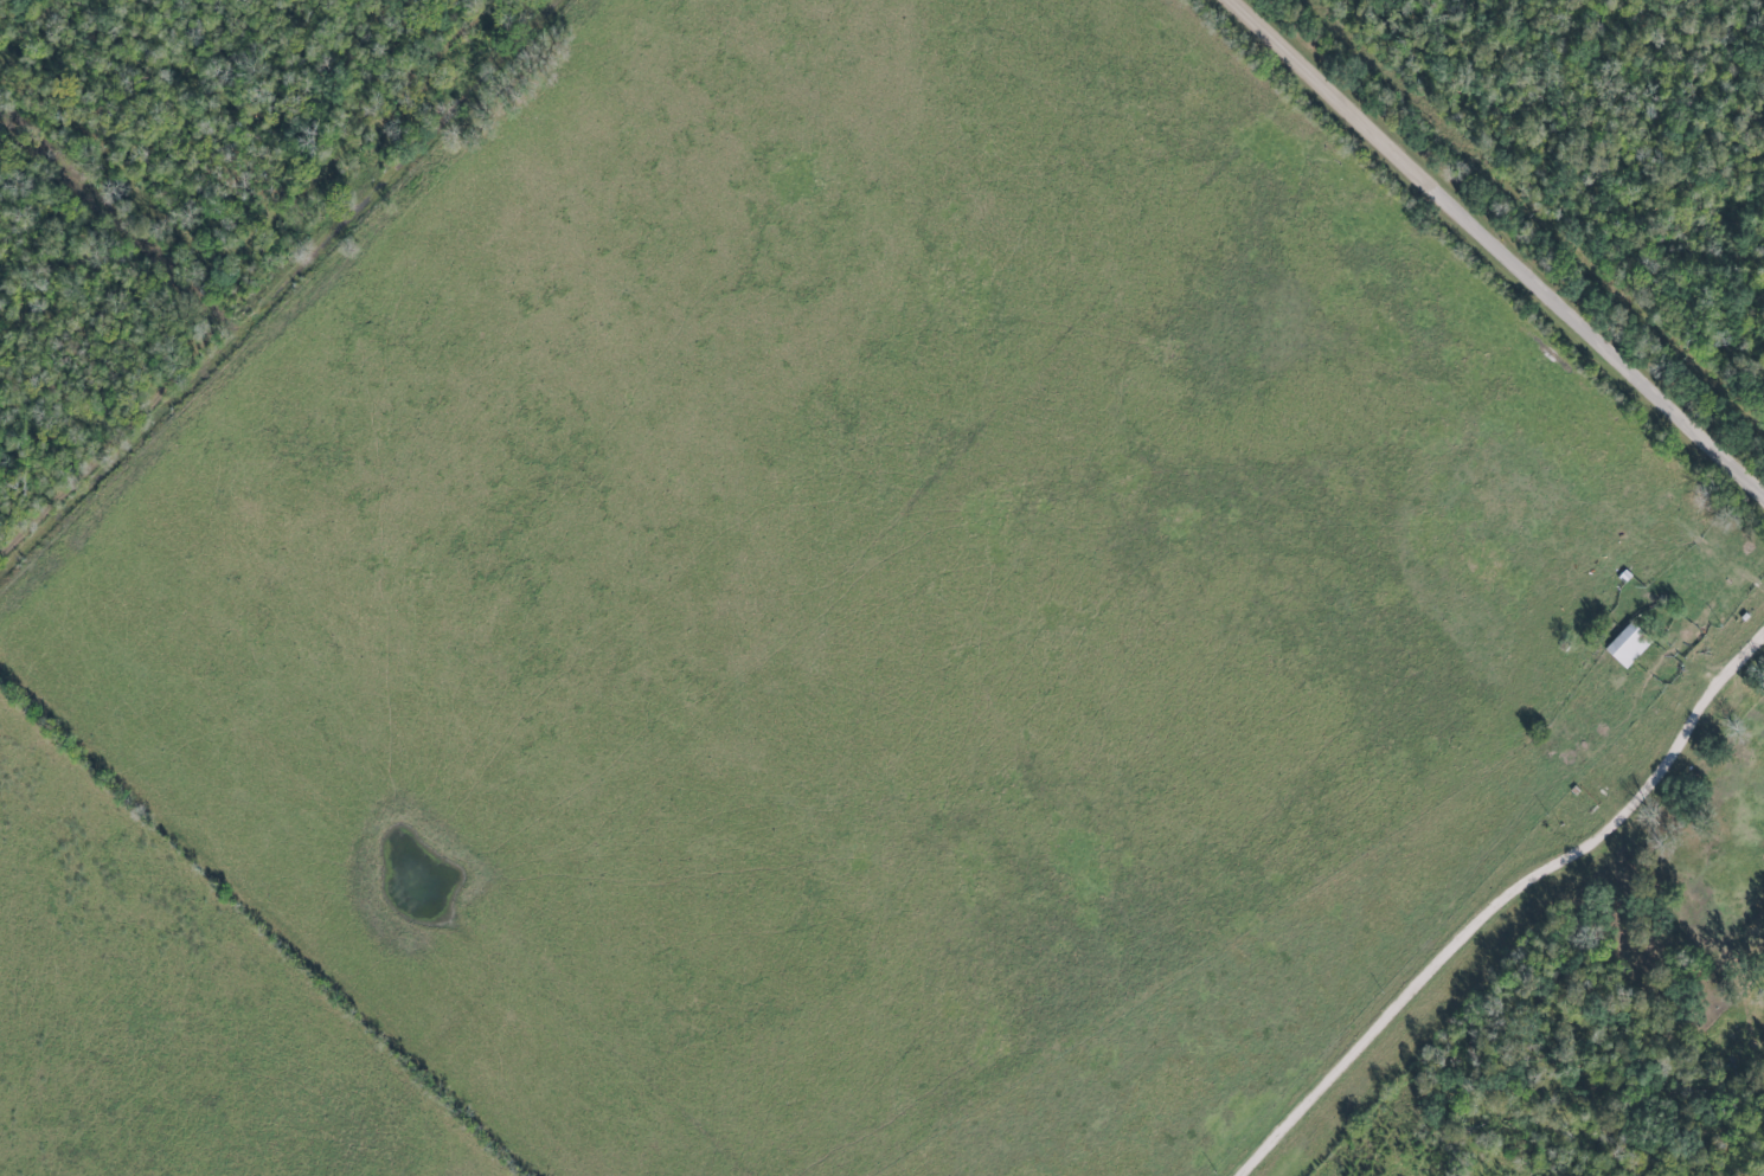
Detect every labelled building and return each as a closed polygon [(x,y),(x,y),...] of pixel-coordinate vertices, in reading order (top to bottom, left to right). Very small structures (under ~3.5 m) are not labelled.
[(1653,642),(1633,621),(1605,648),(1625,669),(1653,642)]
